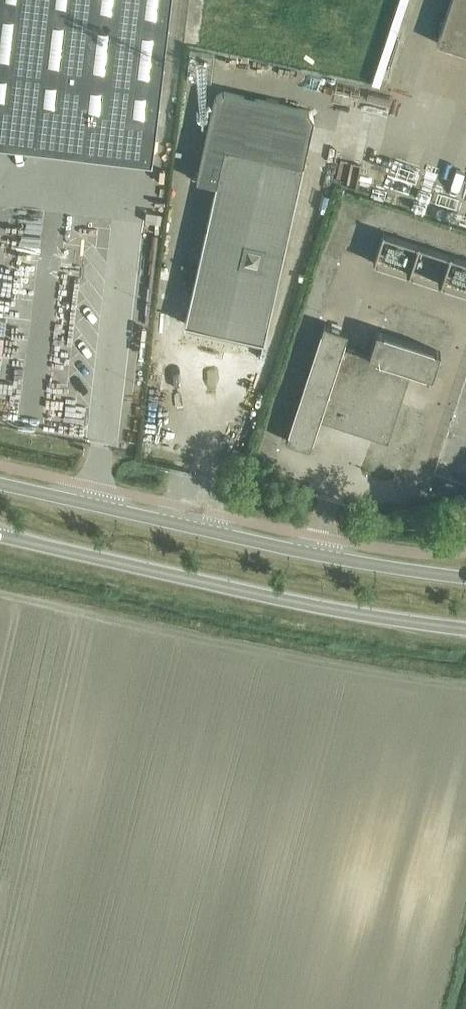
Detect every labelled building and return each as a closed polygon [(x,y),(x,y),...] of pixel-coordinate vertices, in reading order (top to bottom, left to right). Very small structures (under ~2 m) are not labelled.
[(43,114),(40,142),(82,147),(85,119),(153,127),(150,154),(146,154),(145,158),(151,159),(169,0),(0,0),(0,109),(43,114)] [(221,20),(267,23),(268,0),(222,0),(221,20)] [(431,44),(465,55),(465,0),(446,0),(431,44)] [(196,180),(215,184),(180,341),(259,359),(313,118),(309,110),(223,90),(215,96),(196,180)] [(423,167),(430,150),(419,146),(412,163),(423,167)] [(435,199),(436,186),(423,185),(421,197),(435,199)] [(386,253),(465,280),(465,250),(395,225),(386,253)] [(376,330),(368,355),(342,347),(347,331),(324,323),(285,439),(309,447),(319,418),(387,441),(411,369),(432,376),(440,351),(376,330)]
